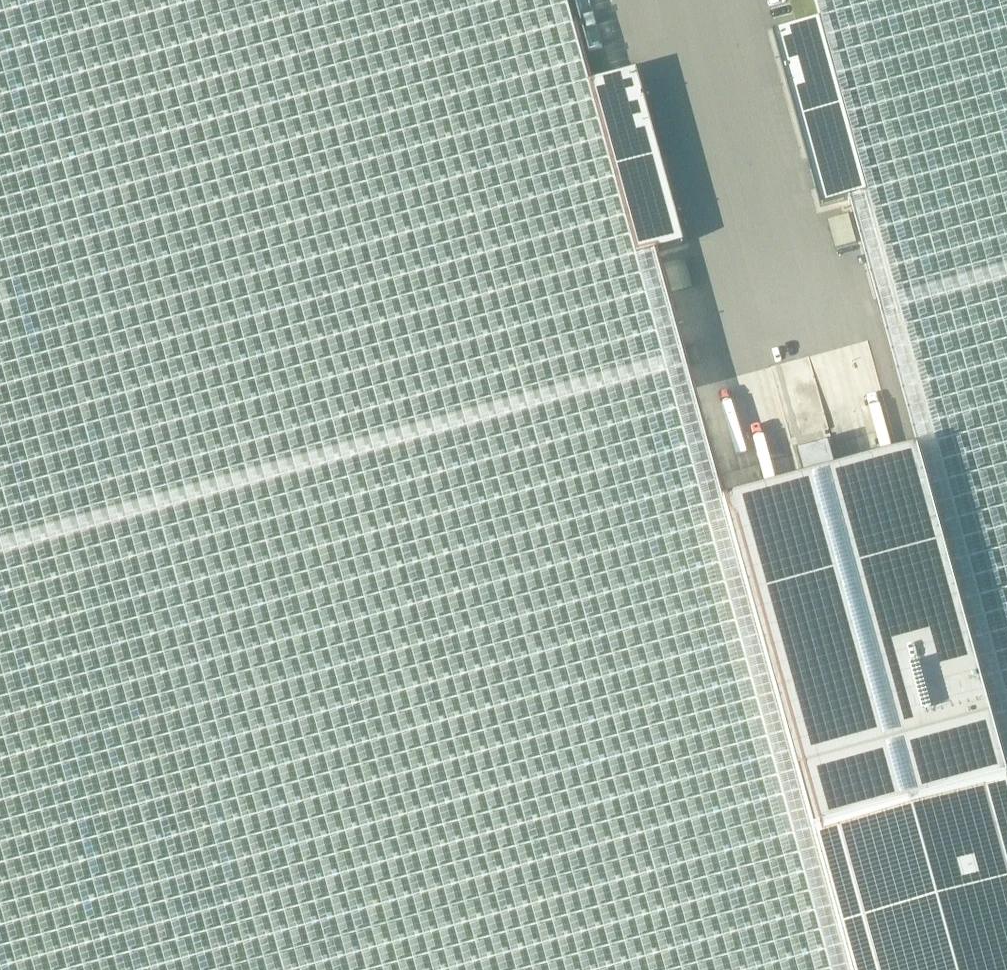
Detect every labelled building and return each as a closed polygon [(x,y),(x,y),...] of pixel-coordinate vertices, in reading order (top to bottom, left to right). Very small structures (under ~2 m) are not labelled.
[(724,505),(655,253),(634,257),(589,84),(566,0),(0,0),(0,969),(849,969),(724,505)] [(632,8),(629,0),(608,0),(607,0),(611,13),(632,8)] [(820,21),(865,194),(849,199),(918,451),(1006,771),(1006,0),(814,0),(820,21)] [(820,21),(773,34),(820,207),(849,199),(865,194),(820,21)] [(633,50),(630,33),(604,39),(607,55),(633,50)] [(640,70),(644,83),(668,76),(664,63),(640,70)] [(636,71),(589,84),(634,257),(655,253),(684,245),(636,71)] [(650,90),(651,110),(662,109),(662,89),(650,90)] [(664,141),(666,152),(683,148),(681,137),(664,141)] [(680,216),(703,215),(702,206),(680,207),(680,216)] [(708,228),(684,231),(686,252),(710,249),(708,228)] [(724,505),(849,969),(1006,969),(1006,771),(918,451),(836,474),(828,443),(796,451),(805,482),(724,505)]
